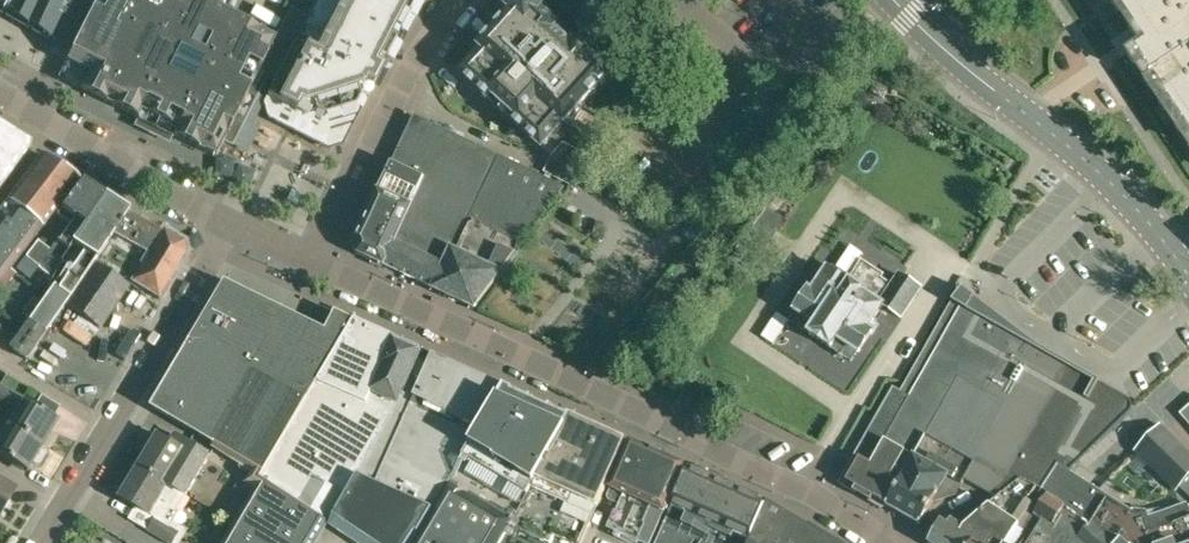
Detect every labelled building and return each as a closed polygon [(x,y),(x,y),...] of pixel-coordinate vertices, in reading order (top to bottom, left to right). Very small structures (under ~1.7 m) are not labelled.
[(25,22),(55,39),(56,38),(72,2),(73,0),(0,0),(0,8),(25,22)] [(216,157),(223,141),(232,145),(259,91),(265,79),(257,75),(275,38),(274,38),(211,6),(199,0),(97,0),(91,12),(78,38),(73,47),(58,78),(215,157),(216,157)] [(314,3),(293,44),(373,85),(417,0),(307,0),(314,3)] [(461,74),(471,83),(485,96),(491,100),(494,96),(504,105),(516,117),(513,121),(529,136),(542,148),(542,147),(551,138),(562,126),(564,124),(565,125),(573,117),(574,115),(583,106),(585,104),(586,103),(588,100),(597,91),(611,76),(596,63),(582,49),(580,47),(576,52),(564,40),(554,31),(558,27),(553,23),(542,13),(545,10),(541,6),(534,0),(520,0),(510,11),(513,14),(495,33),(481,48),(483,50),(461,74)] [(590,31),(621,0),(559,0),(590,31)] [(1144,44),(1129,53),(1188,143),(1188,0),(1115,0),(1144,44)] [(373,85),(293,44),(270,88),(266,95),(305,115),(313,113),(324,118),(354,109),(359,98),(367,96),(373,85)] [(424,178),(384,264),(475,307),(566,185),(414,115),(392,163),(424,178)] [(33,145),(0,125),(0,188),(33,145)] [(30,239),(57,204),(77,178),(42,155),(21,182),(8,200),(10,202),(0,214),(2,215),(0,217),(0,278),(30,239)] [(552,155),(551,156),(543,172),(568,184),(577,168),(552,155)] [(424,178),(392,163),(361,229),(366,231),(361,241),(364,250),(374,254),(372,259),(384,264),(424,178)] [(61,260),(105,194),(81,179),(58,214),(72,223),(60,241),(57,239),(50,250),(37,241),(17,270),(29,278),(36,267),(50,277),(61,260)] [(61,260),(74,269),(60,290),(53,285),(10,348),(27,360),(66,303),(95,260),(130,210),(129,209),(105,194),(61,260)] [(130,210),(95,260),(129,285),(133,279),(162,296),(177,270),(178,270),(189,251),(186,239),(163,226),(162,227),(130,210)] [(742,245),(758,257),(784,221),(768,210),(742,245)] [(701,231),(690,224),(681,235),(692,242),(701,231)] [(129,285),(95,260),(66,303),(102,326),(129,285)] [(814,292),(813,291),(810,289),(795,311),(797,312),(792,320),(810,332),(809,334),(832,349),(833,348),(852,361),(858,351),(860,352),(874,331),(869,328),(884,305),(903,318),(922,290),(900,275),(892,287),(881,279),(883,276),(862,262),(849,283),(829,270),(814,292)] [(258,475),(355,320),(336,313),(326,331),(228,277),(179,363),(241,399),(216,442),(244,460),(241,464),(258,475)] [(1073,367),(962,305),(906,405),(895,399),(847,483),(920,524),(934,499),(957,495),(965,480),(993,495),(1006,484),(1060,390),(1070,400),(1049,420),(1086,457),(1159,386),(1111,336),(1069,377),(1068,375),(1073,367)] [(355,320),(258,475),(263,478),(266,480),(264,481),(328,524),(330,521),(394,415),(375,406),(380,394),(397,402),(421,349),(355,319),(355,320)] [(394,415),(330,521),(364,542),(406,542),(416,527),(417,528),(462,456),(463,457),(504,387),(433,354),(403,419),(394,415)] [(241,399),(179,363),(156,403),(216,442),(241,399)] [(43,446),(59,420),(24,399),(23,400),(0,386),(0,404),(15,413),(9,424),(43,446)] [(417,528),(410,542),(411,542),(499,542),(510,524),(527,496),(572,417),(504,387),(463,457),(462,456),(417,528)] [(1181,412),(1188,422),(1188,405),(1181,412)] [(572,417),(527,496),(510,524),(550,542),(554,535),(571,542),(581,542),(597,508),(599,508),(627,442),(572,417)] [(9,424),(0,419),(0,455),(28,471),(34,461),(36,463),(41,462),(46,453),(45,449),(42,447),(43,446),(9,424)] [(1135,451),(1175,491),(1188,477),(1188,453),(1161,425),(1135,451)] [(158,434),(139,466),(187,493),(210,455),(176,434),(171,441),(158,434)] [(615,511),(607,527),(623,534),(658,454),(651,451),(651,452),(631,443),(612,487),(607,497),(609,500),(619,505),(616,511),(615,511)] [(623,534),(639,541),(644,542),(651,542),(664,513),(665,513),(666,510),(665,510),(684,466),(665,458),(665,457),(658,454),(623,534)] [(139,466),(121,497),(137,507),(130,520),(170,542),(173,542),(179,530),(162,520),(171,505),(177,509),(187,493),(139,466)] [(1187,505),(1145,519),(1145,511),(1132,511),(1057,466),(1041,490),(1047,494),(1047,493),(1090,520),(1100,528),(1119,538),(1115,542),(1188,542),(1188,509),(1187,505)] [(696,541),(701,542),(749,542),(752,536),(767,503),(728,485),(727,486),(726,486),(720,481),(710,476),(699,472),(691,471),(691,469),(688,468),(672,507),(663,526),(656,542),(694,542),(696,541)] [(16,489),(0,479),(0,516),(16,489)] [(1009,542),(1008,542),(1019,524),(1032,504),(1028,501),(1037,487),(1019,479),(989,504),(964,528),(951,520),(948,525),(941,521),(928,542),(929,542),(973,542),(974,542),(975,542),(1008,542),(1009,542)] [(264,481),(238,523),(272,542),(317,542),(328,524),(264,481)] [(1047,494),(1034,515),(1043,521),(1029,542),(1115,542),(1119,538),(1100,528),(1090,520),(1047,493),(1047,494)] [(806,526),(768,503),(767,503),(752,536),(749,542),(834,542),(806,526)]
